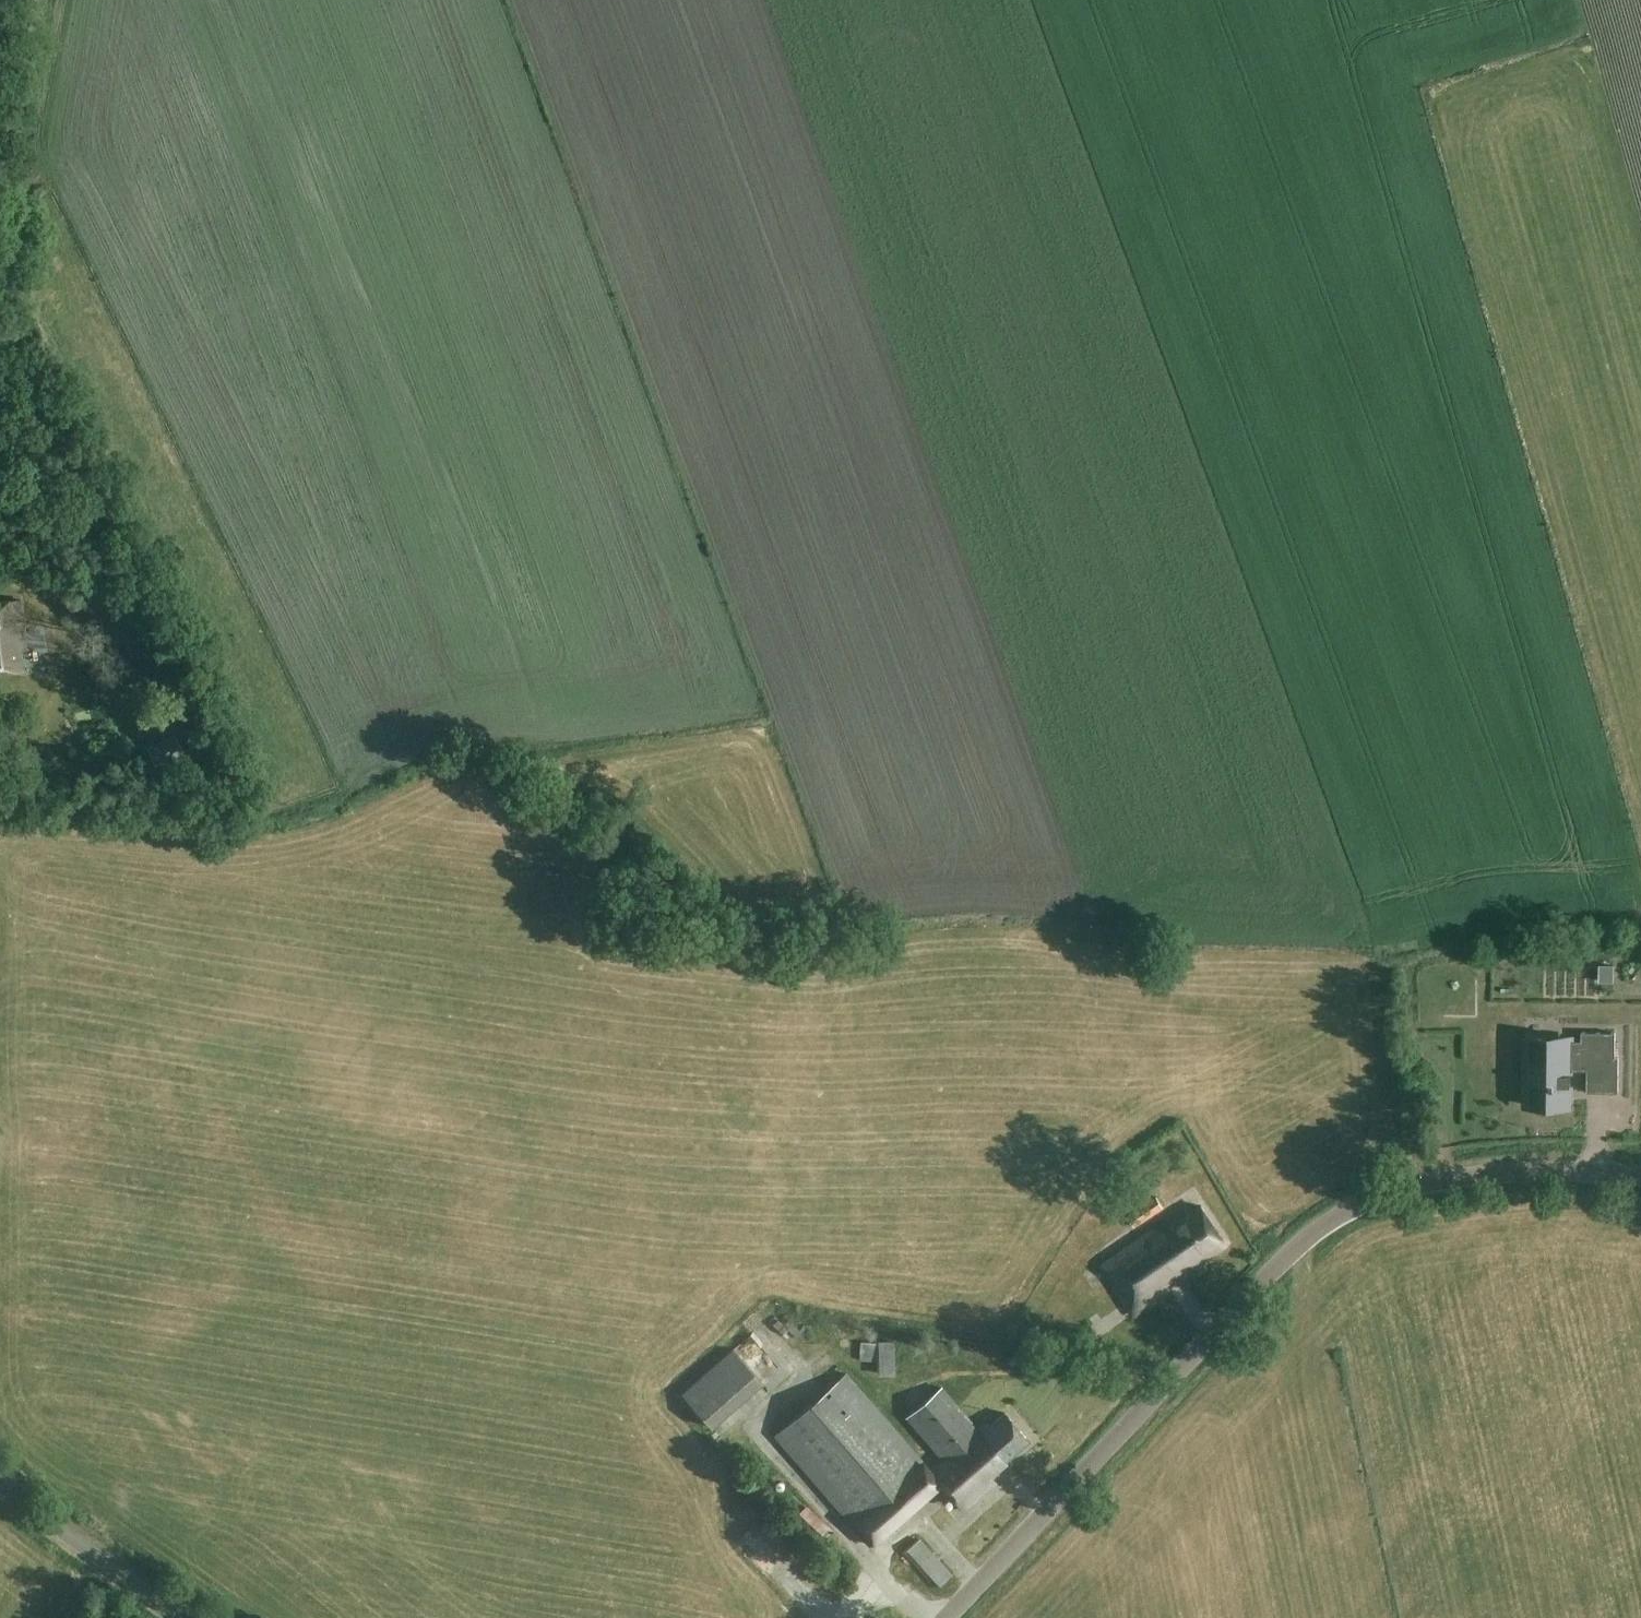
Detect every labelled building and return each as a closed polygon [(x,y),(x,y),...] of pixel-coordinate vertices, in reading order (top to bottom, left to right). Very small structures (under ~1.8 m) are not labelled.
[(25,645),(20,600),(0,603),(0,672),(21,669),(19,645),(25,645)] [(175,734),(150,746),(160,766),(185,754),(175,734)] [(1535,1082),(1535,1104),(1569,1105),(1569,1084),(1571,1084),(1571,1082),(1569,1082),(1569,1074),(1571,1074),(1571,1072),(1569,1072),(1569,1069),(1587,1069),(1587,1091),(1618,1091),(1618,1056),(1615,1056),(1615,1032),(1581,1031),(1581,1040),(1570,1040),(1570,1038),(1526,1037),(1526,1082),(1535,1082)] [(1136,1226),(1164,1208),(1157,1196),(1128,1214),(1136,1226)] [(1201,1260),(1226,1243),(1202,1205),(1182,1219),(1178,1213),(1102,1264),(1134,1314),(1171,1289),(1167,1283),(1182,1273),(1186,1279),(1205,1266),(1201,1260)] [(1162,1340),(1180,1337),(1178,1325),(1160,1328),(1162,1340)] [(893,1374),(893,1340),(878,1340),(878,1342),(860,1342),(860,1361),(878,1361),(878,1374),(893,1374)] [(721,1419),(765,1371),(732,1341),(688,1390),(721,1419)] [(989,1475),(1029,1441),(1005,1412),(989,1426),(986,1422),(978,1429),(941,1387),(907,1417),(942,1458),(929,1469),(846,1373),(775,1435),(870,1544),(940,1483),(963,1509),(995,1482),(989,1475)] [(910,1544),(943,1584),(957,1572),(924,1532),(910,1544)]
